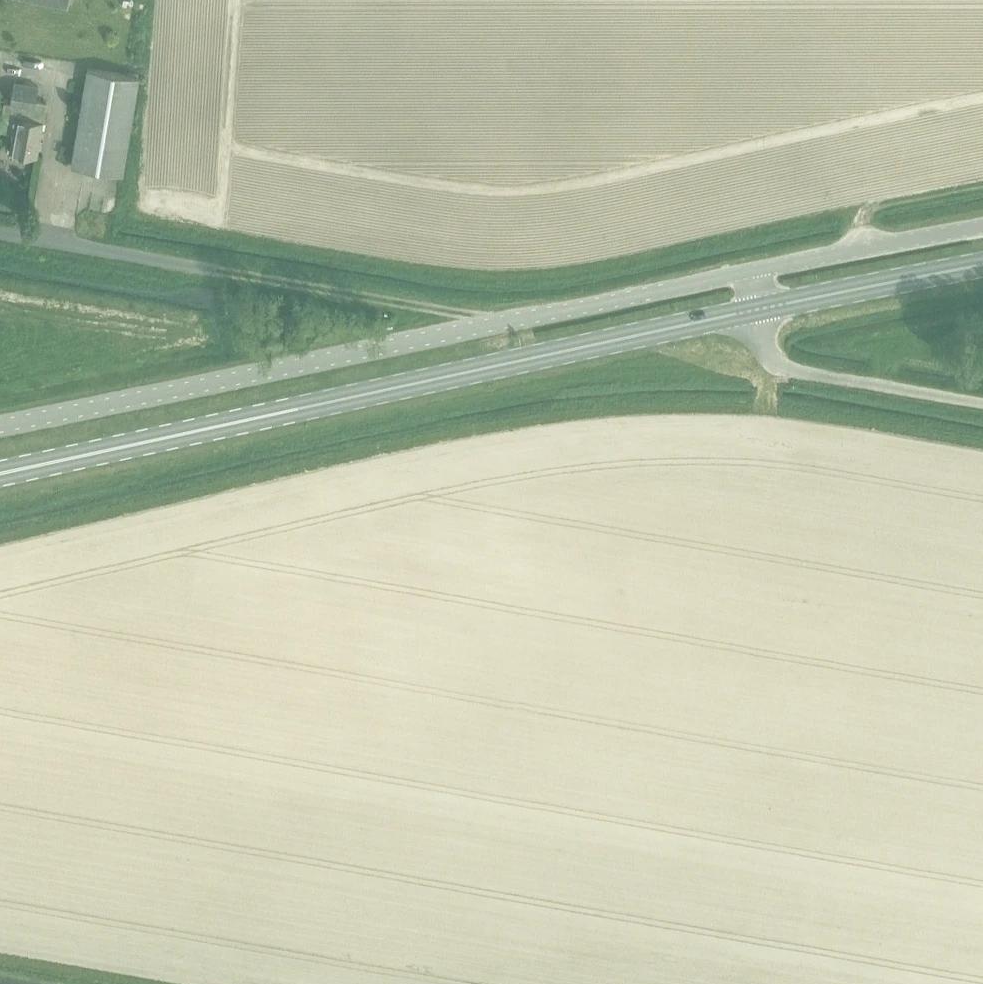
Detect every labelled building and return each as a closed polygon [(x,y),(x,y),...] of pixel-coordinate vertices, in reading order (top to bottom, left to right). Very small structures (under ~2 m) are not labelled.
[(69,9),(71,0),(32,0),(69,9)] [(72,166),(123,174),(139,77),(88,69),(72,166)] [(37,156),(47,103),(35,101),(38,87),(13,82),(10,103),(4,102),(0,127),(0,130),(14,133),(10,151),(37,156)]
